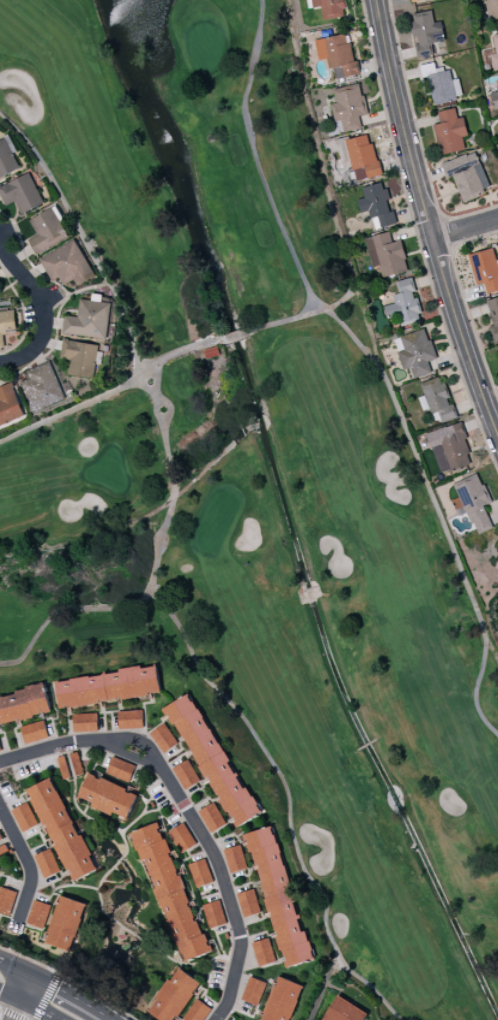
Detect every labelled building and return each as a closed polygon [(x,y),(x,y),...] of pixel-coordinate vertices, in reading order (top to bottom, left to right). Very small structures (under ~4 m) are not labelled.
[(310,8),(321,7),(322,20),(345,17),(343,0),(309,0),(310,8)] [(489,20),(497,18),(497,0),(486,0),(489,20)] [(433,23),(431,10),(412,13),(416,44),(415,44),(417,57),(433,55),(431,43),(444,41),(441,21),(433,23)] [(334,79),(357,75),(348,33),(314,40),(318,60),(330,57),(334,79)] [(463,98),(458,78),(452,80),(449,68),(427,73),(433,104),(463,98)] [(334,122),(341,120),(343,132),(361,128),(359,116),(367,115),(360,83),(333,88),(336,103),(331,104),(334,122)] [(490,93),(493,110),(497,109),(497,92),(490,93)] [(440,155),(465,150),(462,136),(467,135),(464,117),(457,118),(455,108),(437,112),(440,124),(434,125),(440,155)] [(355,182),(380,175),(370,134),(344,140),(355,182)] [(19,170),(6,138),(0,141),(0,178),(19,170)] [(462,201),(490,190),(475,150),(441,164),(447,178),(452,176),(462,201)] [(20,214),(43,204),(31,173),(0,186),(0,195),(4,206),(15,201),(20,214)] [(396,224),(393,210),(389,211),(386,200),(388,200),(384,182),(362,188),(364,198),(357,200),(360,213),(369,211),(374,229),(396,224)] [(27,240),(36,255),(69,236),(52,207),(29,220),(37,234),(27,240)] [(365,238),(372,267),(379,266),(382,277),(408,271),(401,240),(391,242),(389,232),(365,238)] [(39,259),(51,281),(59,277),(63,285),(74,279),(77,286),(95,276),(75,239),(39,259)] [(484,283),(486,294),(497,291),(497,260),(496,260),(493,248),(468,254),(476,285),(484,283)] [(387,319),(398,317),(400,326),(421,322),(415,291),(412,278),(396,281),(398,294),(392,295),(394,304),(384,306),(387,319)] [(106,339),(110,303),(100,302),(101,295),(92,294),(91,301),(80,299),(78,317),(64,315),(62,334),(106,339)] [(493,325),(489,326),(492,341),(497,339),(497,297),(486,300),(493,325)] [(3,347),(3,332),(15,332),(15,309),(0,309),(0,347),(3,347)] [(414,378),(432,373),(428,361),(435,359),(426,329),(394,339),(403,370),(410,367),(414,378)] [(67,375),(92,378),(97,345),(62,339),(59,359),(69,360),(67,375)] [(26,371),(29,378),(21,382),(33,412),(65,399),(50,361),(26,371)] [(420,383),(423,396),(419,397),(423,410),(430,408),(434,423),(457,417),(453,403),(450,404),(441,376),(420,383)] [(24,418),(13,383),(0,387),(0,425),(24,418)] [(427,433),(439,474),(473,464),(460,423),(427,433)] [(493,529),(483,505),(489,502),(478,474),(453,483),(458,497),(451,500),(457,516),(468,512),(476,535),(493,529)] [(55,680),(59,708),(161,694),(157,667),(55,680)] [(50,714),(45,686),(0,695),(0,723),(50,714)] [(256,816),(195,692),(169,704),(231,829),(256,816)] [(143,728),(142,710),(118,711),(118,729),(143,728)] [(72,714),(73,733),(98,732),(97,713),(72,714)] [(20,727),(24,743),(48,738),(44,721),(20,727)] [(163,753),(178,743),(164,723),(150,733),(163,753)] [(62,777),(72,775),(73,777),(84,774),(77,752),(57,758),(62,777)] [(129,782),(135,764),(111,757),(106,775),(129,782)] [(172,769),(185,790),(200,781),(188,760),(172,769)] [(137,792),(87,775),(79,797),(92,802),(91,807),(128,820),(137,792)] [(94,872),(55,777),(30,787),(69,883),(94,872)] [(211,833),(226,824),(214,802),(198,811),(211,833)] [(12,809),(20,832),(37,826),(29,803),(12,809)] [(207,954),(161,822),(133,832),(153,889),(157,888),(183,962),(207,954)] [(170,831),(182,852),(196,844),(184,823),(170,831)] [(283,968),(314,960),(307,931),(302,932),(275,826),(248,833),(283,968)] [(247,869),(241,845),(223,849),(229,873),(247,869)] [(59,873),(52,849),(35,855),(42,878),(59,873)] [(196,888),(213,882),(205,859),(188,864),(196,888)] [(16,891),(0,887),(0,913),(11,915),(16,891)] [(261,913),(254,889),(237,894),(243,918),(261,913)] [(73,951),(85,903),(59,896),(46,944),(73,951)] [(43,929),(50,905),(34,900),(26,923),(43,929)] [(209,929),(225,924),(219,900),(202,905),(209,929)] [(258,967),(276,962),(269,938),(251,943),(258,967)] [(178,967),(148,1012),(160,1019),(175,1019),(201,983),(178,967)] [(266,983),(250,976),(241,1000),(258,1006),(266,983)] [(277,976),(261,1019),(290,1019),(303,986),(277,976)] [(368,1012),(336,996),(323,1019),(364,1019),(368,1012)] [(184,1019),(203,1019),(210,1007),(195,999),(183,1019),(184,1019)]
